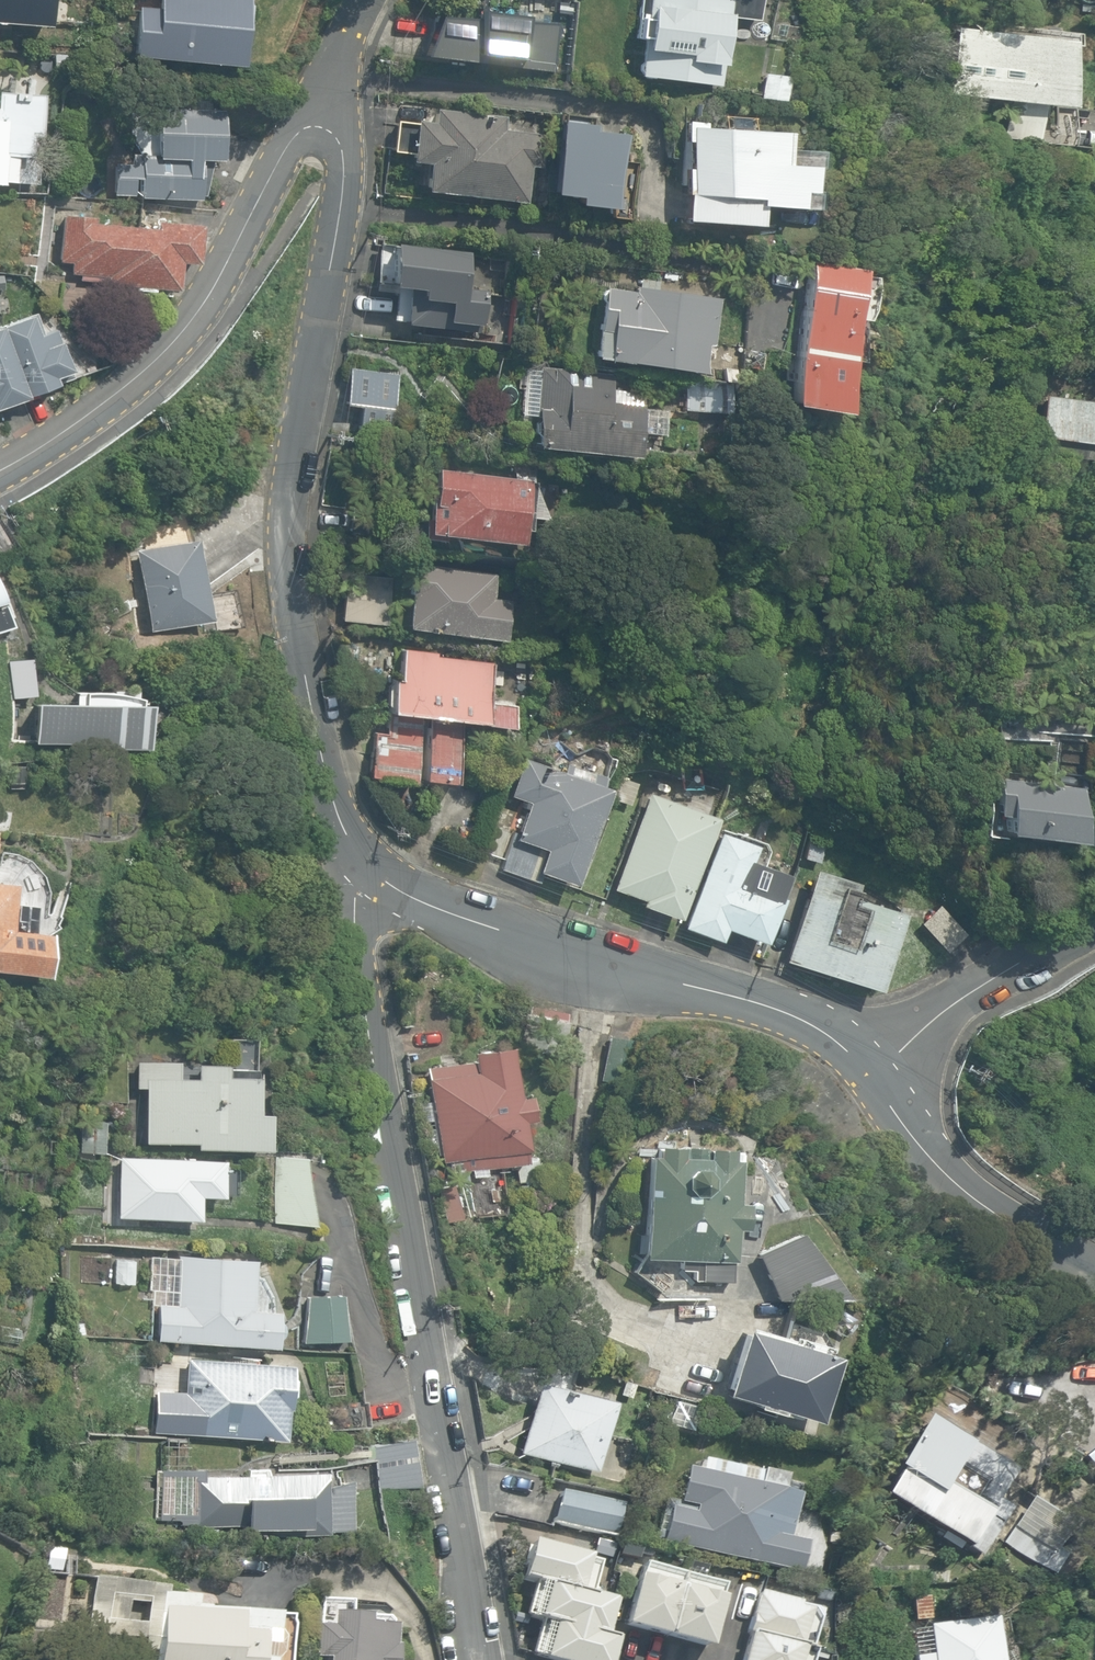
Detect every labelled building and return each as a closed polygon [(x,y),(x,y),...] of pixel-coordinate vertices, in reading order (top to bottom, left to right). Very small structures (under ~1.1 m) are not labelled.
[(48,27),(50,0),(0,0),(0,23),(48,27)] [(241,67),(248,0),(157,0),(156,9),(136,7),(132,56),(241,67)] [(719,86),(727,18),(756,21),(759,0),(647,0),(645,18),(637,17),(635,40),(641,41),(637,77),(719,86)] [(475,17),(432,14),(417,55),(551,68),(555,19),(477,5),(475,17)] [(956,26),(947,93),(1004,100),(1002,120),(1033,124),(1035,104),(1057,107),(1065,41),(956,26)] [(760,99),(782,102),(786,77),(764,74),(760,99)] [(33,185),(39,97),(0,94),(0,182),(33,185)] [(140,198),(199,199),(199,196),(203,196),(212,161),(220,161),(222,111),(159,108),(158,156),(141,155),(140,165),(114,164),(112,194),(133,195),(133,178),(139,178),(140,198)] [(422,191),(525,203),(529,166),(540,168),(544,135),(503,131),(505,117),(433,109),(432,122),(414,120),(413,123),(394,121),(390,153),(408,155),(408,162),(425,164),(422,191)] [(748,130),(749,118),(727,117),(726,130),(704,128),(704,123),(684,122),(680,194),(681,194),(680,221),(756,225),(757,206),(796,209),(796,208),(814,209),(815,191),(807,190),(808,168),(816,168),(817,152),(784,150),(785,133),(748,130)] [(596,127),(557,123),(549,194),(575,197),(574,204),(594,206),(592,217),(629,221),(637,160),(624,159),(627,134),(595,130),(596,127)] [(133,290),(151,291),(151,288),(174,290),(176,262),(178,263),(178,262),(194,263),(197,226),(151,223),(151,228),(91,224),(91,218),(62,216),(59,261),(71,262),(70,275),(79,275),(106,277),(105,285),(133,287),(133,290)] [(483,333),(487,295),(483,294),(483,289),(461,287),(465,252),(459,251),(459,250),(378,242),(372,291),(395,294),(392,320),(402,321),(402,324),(483,333)] [(784,405),(834,413),(858,270),(808,261),(784,405)] [(592,357),(701,373),(705,345),(711,345),(717,300),(654,290),(656,282),(637,279),(636,288),(634,287),(633,293),(602,289),(592,357)] [(0,326),(0,409),(28,398),(26,394),(55,383),(52,376),(69,369),(51,322),(40,326),(35,312),(0,326)] [(533,446),(637,456),(641,406),(639,405),(640,393),(610,390),(611,374),(540,367),(533,446)] [(356,431),(395,436),(398,409),(394,409),(398,375),(349,368),(344,405),(359,407),(356,431)] [(683,407),(729,409),(729,390),(684,388),(683,407)] [(1094,468),(1094,402),(1044,394),(1038,436),(1042,436),(1040,452),(1089,459),(1088,467),(1094,468)] [(427,532),(519,543),(521,529),(528,530),(534,483),(527,482),(527,480),(436,469),(432,503),(430,503),(427,532)] [(347,536),(380,539),(381,520),(348,517),(347,536)] [(12,548),(0,518),(0,554),(12,548)] [(134,550),(149,631),(208,620),(193,539),(134,550)] [(406,627),(503,639),(508,601),(492,599),(495,574),(412,563),(408,597),(410,597),(406,627)] [(341,619),(386,624),(392,578),(346,573),(341,619)] [(367,776),(412,782),(418,731),(420,716),(508,728),(511,705),(485,702),(490,668),(490,663),(434,655),(434,653),(401,648),(400,656),(398,668),(396,680),(391,679),(390,682),(385,686),(383,704),(388,709),(388,711),(387,720),(386,732),(377,731),(372,731),(371,744),(367,776)] [(110,747),(146,748),(147,702),(138,702),(139,688),(80,687),(79,697),(32,698),(32,743),(113,743),(110,747)] [(419,779),(452,782),(459,722),(426,719),(419,779)] [(540,872),(571,884),(605,788),(596,785),(600,776),(565,763),(561,773),(523,758),(510,795),(523,800),(521,806),(525,808),(515,835),(513,834),(500,868),(537,881),(540,872)] [(639,783),(621,774),(608,798),(627,808),(639,783)] [(1002,832),(1070,840),(1076,787),(996,778),(992,814),(1004,815),(1002,832)] [(639,904),(675,917),(712,819),(646,794),(611,887),(641,899),(639,904)] [(722,928),(760,942),(777,897),(773,895),(781,874),(745,861),(751,845),(717,832),(681,927),(717,940),(722,928)] [(803,857),(819,862),(825,843),(809,838),(803,857)] [(782,960),(874,989),(898,913),(848,897),(853,881),(811,868),(782,960)] [(44,974),(47,932),(31,931),(34,904),(26,903),(15,902),(17,884),(0,882),(0,970),(44,974)] [(920,923),(945,950),(964,934),(938,906),(920,923)] [(603,1079),(631,1083),(637,1042),(609,1037),(603,1079)] [(465,1156),(467,1169),(520,1160),(518,1148),(523,1147),(517,1117),(526,1116),(522,1094),(512,1095),(503,1044),(468,1051),(469,1060),(426,1068),(428,1078),(425,1078),(440,1161),(465,1156)] [(196,1147),(266,1147),(266,1112),(255,1112),(256,1075),(251,1075),(251,1068),(225,1068),(225,1063),(195,1063),(195,1078),(178,1078),(178,1060),(135,1060),(135,1086),(144,1086),(144,1141),(196,1141),(196,1147)] [(78,1152),(103,1153),(105,1121),(79,1120),(78,1152)] [(693,1280),(731,1281),(732,1260),(734,1260),(735,1228),(745,1228),(746,1203),(737,1203),(739,1159),(732,1159),(732,1148),(656,1145),(656,1155),(648,1154),(643,1256),(681,1257),(680,1268),(693,1268),(693,1280)] [(116,1215),(198,1218),(199,1196),(222,1196),(223,1159),(118,1156),(116,1215)] [(512,1162),(523,1208),(544,1204),(533,1157),(512,1162)] [(274,1222),(316,1223),(307,1158),(276,1158),(274,1222)] [(437,1188),(446,1222),(461,1218),(451,1184),(437,1188)] [(777,1299),(851,1300),(801,1232),(756,1253),(777,1299)] [(156,1338),(273,1345),(274,1336),(274,1335),(275,1335),(275,1334),(276,1334),(276,1333),(277,1332),(277,1331),(277,1330),(278,1330),(278,1329),(278,1328),(278,1327),(278,1326),(278,1325),(278,1324),(277,1324),(277,1323),(277,1322),(276,1322),(276,1321),(275,1320),(275,1308),(251,1307),(253,1258),(176,1254),(174,1302),(163,1302),(158,1301),(157,1318),(156,1338)] [(114,1282),(133,1283),(134,1260),(115,1259),(114,1282)] [(305,1295),(302,1341),(342,1340),(340,1293),(305,1295)] [(68,1323),(70,1335),(84,1332),(81,1320),(68,1323)] [(779,1407),(815,1418),(834,1354),(828,1352),(831,1342),(821,1339),(824,1332),(789,1321),(784,1339),(739,1326),(720,1389),(754,1399),(752,1404),(778,1411),(779,1407)] [(16,1342),(18,1329),(0,1327),(0,1340),(16,1342)] [(181,1431),(283,1437),(285,1406),(287,1406),(288,1395),(291,1392),(292,1377),(289,1374),(290,1363),(185,1357),(182,1413),(175,1413),(175,1428),(181,1428),(181,1431)] [(519,1451),(596,1469),(613,1399),(536,1380),(519,1451)] [(322,1405),(326,1430),(367,1424),(364,1399),(322,1405)] [(951,1438),(923,1420),(891,1470),(895,1473),(880,1499),(967,1550),(970,1546),(982,1553),(1008,1509),(996,1502),(1015,1471),(953,1434),(951,1438)] [(367,1446),(378,1490),(421,1486),(411,1440),(367,1446)] [(1081,1458),(1094,1473),(1094,1445),(1081,1458)] [(661,1542),(782,1569),(799,1495),(780,1491),(783,1481),(762,1477),(763,1472),(733,1466),(730,1479),(685,1470),(678,1503),(664,1500),(656,1538),(662,1540),(661,1542)] [(245,1524),(245,1535),(326,1531),(353,1530),(351,1478),(329,1487),(329,1491),(324,1491),(323,1470),(203,1475),(203,1467),(153,1469),(155,1520),(178,1519),(178,1525),(194,1525),(194,1526),(245,1524)] [(553,1523),(614,1537),(621,1506),(560,1492),(553,1523)] [(1069,1539),(1016,1506),(994,1543),(1047,1575),(1069,1539)] [(548,1659),(609,1659),(615,1637),(602,1633),(611,1601),(589,1594),(599,1560),(530,1540),(519,1576),(535,1581),(525,1614),(542,1619),(531,1655),(548,1659)] [(797,1581),(828,1588),(834,1562),(802,1555),(797,1581)] [(623,1625),(709,1649),(724,1584),(640,1561),(623,1625)] [(292,1627),(289,1624),(289,1618),(194,1608),(195,1598),(166,1594),(166,1588),(94,1580),(88,1632),(144,1639),(143,1650),(156,1652),(155,1659),(288,1659),(292,1627)] [(820,1608),(756,1592),(739,1659),(808,1659),(820,1608)] [(315,1626),(312,1659),(318,1659),(393,1659),(394,1646),(390,1645),(392,1625),(366,1623),(367,1615),(330,1612),(328,1628),(315,1626)] [(995,1618),(982,1620),(927,1626),(928,1629),(912,1631),(915,1659),(999,1659),(995,1618)]
